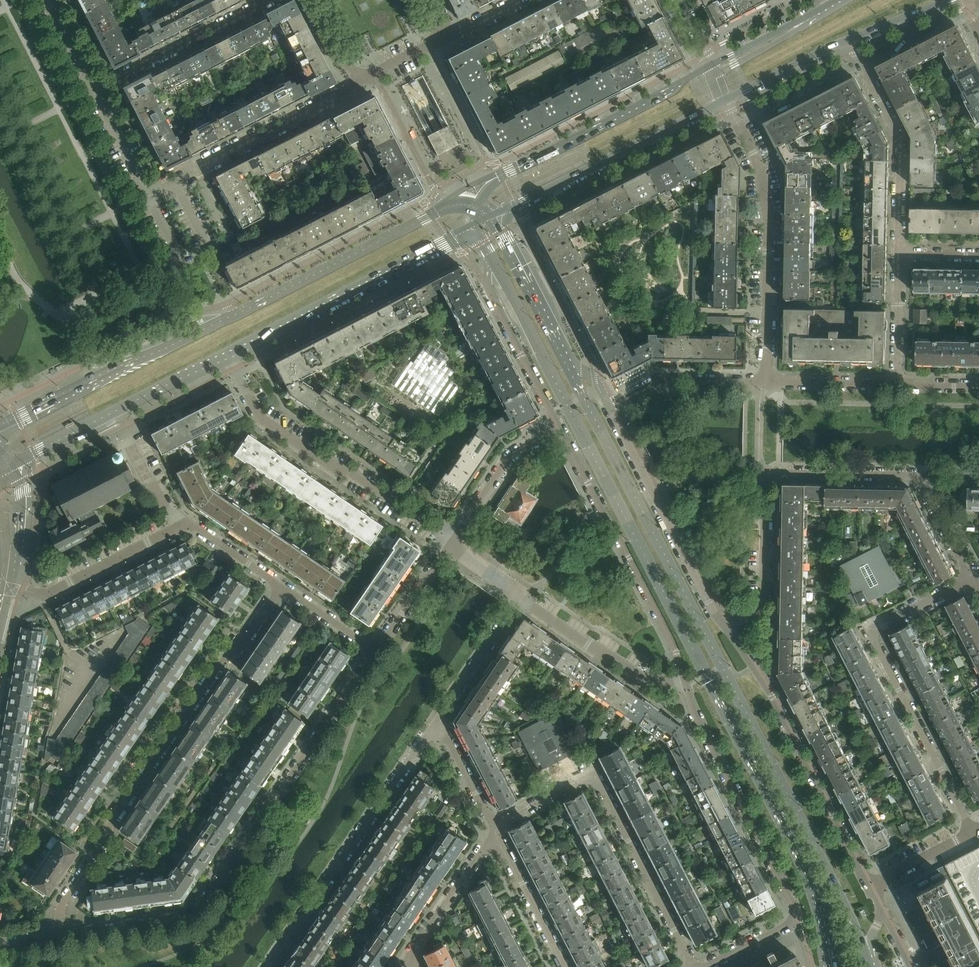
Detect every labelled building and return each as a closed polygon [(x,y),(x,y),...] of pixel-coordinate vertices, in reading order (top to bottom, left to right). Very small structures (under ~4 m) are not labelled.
[(87,13),(106,4),(104,0),(80,0),(87,13)] [(208,0),(196,0),(193,2),(204,21),(216,15),(208,0)] [(216,15),(229,8),(224,0),(208,0),(216,15)] [(241,0),(224,0),(229,8),(242,2),(241,0)] [(435,171),(474,152),(396,0),(344,0),(435,171)] [(452,5),(457,16),(461,17),(475,10),(471,1),(472,0),(462,0),(452,5)] [(471,1),(475,10),(494,0),(472,0),(471,1)] [(551,4),(561,24),(574,18),(564,0),(559,0),(551,4)] [(574,18),(586,12),(580,0),(564,0),(574,18)] [(596,0),(580,0),(586,12),(598,5),(597,2),(596,0)] [(656,4),(653,0),(642,0),(630,6),(634,15),(656,4)] [(706,5),(715,23),(714,24),(716,28),(730,20),(720,0),(716,0),(706,5)] [(730,20),(742,14),(735,0),(720,0),(730,20)] [(751,0),(735,0),(742,14),(755,7),(751,0)] [(193,2),(181,8),(192,27),(204,21),(193,2)] [(106,4),(87,13),(94,27),(113,17),(106,4)] [(290,4),(269,15),(275,27),(279,25),(279,24),(298,14),(294,5),(290,4)] [(551,4),(538,11),(549,31),(561,24),(551,4)] [(662,17),(660,12),(656,4),(634,15),(638,23),(640,28),(646,25),(662,17)] [(181,8),(169,14),(179,34),(192,27),(181,8)] [(538,11),(526,17),(536,37),(549,31),(538,11)] [(169,14),(156,21),(166,40),(179,34),(169,14)] [(298,14),(279,24),(279,25),(286,38),(306,28),(298,14)] [(269,15),(252,23),(263,43),(269,40),(267,36),(271,35),(269,32),(273,30),(272,28),(275,27),(269,15)] [(113,17),(94,27),(101,42),(120,32),(113,17)] [(526,17),(514,23),(524,43),(536,37),(526,17)] [(669,30),(663,19),(662,17),(646,25),(651,34),(653,38),(669,30)] [(611,20),(559,47),(568,65),(621,38),(611,20)] [(166,40),(156,21),(144,28),(154,47),(166,40)] [(252,23),(240,29),(250,49),(263,43),(252,23)] [(514,23),(501,30),(512,50),(524,43),(514,23)] [(958,26),(938,36),(944,50),(965,39),(958,26)] [(131,42),(132,43),(138,55),(154,47),(144,28),(138,31),(139,33),(137,35),(138,38),(131,42)] [(306,28),(286,38),(294,53),(313,42),(306,28)] [(240,29),(228,36),(238,55),(250,49),(240,29)] [(489,36),(496,50),(499,56),(512,50),(501,30),(489,36)] [(676,43),(669,30),(653,38),(655,42),(656,42),(660,51),(676,43)] [(120,32),(101,42),(109,56),(128,46),(127,45),(120,32)] [(228,36),(214,42),(225,62),(238,55),(228,36)] [(452,71),(476,59),(496,50),(489,36),(447,58),(448,61),(447,62),(452,71)] [(938,36),(917,46),(925,61),(943,52),(942,51),(944,50),(938,36)] [(965,39),(944,50),(942,51),(943,52),(948,63),(971,51),(965,39)] [(214,42),(202,49),(213,69),(225,62),(214,42)] [(313,42),(294,53),(301,66),(320,56),(313,42)] [(660,51),(656,42),(655,42),(643,49),(656,74),(669,67),(660,51)] [(128,46),(109,56),(114,67),(138,55),(132,43),(127,45),(128,46)] [(676,43),(660,51),(669,67),(684,59),(676,43)] [(917,46),(897,57),(905,71),(925,61),(917,46)] [(202,49),(189,55),(200,75),(213,69),(202,49)] [(656,74),(643,49),(630,55),(631,57),(643,80),(656,74)] [(566,64),(559,50),(505,78),(512,92),(566,64)] [(971,51),(948,63),(955,75),(957,74),(977,63),(971,51)] [(189,55),(177,62),(187,82),(200,75),(189,55)] [(643,80),(631,57),(630,55),(618,61),(631,87),(643,80)] [(320,56),(301,66),(308,80),(328,70),(320,56)] [(897,57),(880,66),(877,67),(884,81),(903,71),(905,71),(897,57)] [(476,59),(452,71),(458,84),(483,72),(476,59)] [(926,63),(928,67),(930,72),(935,69),(932,64),(930,60),(925,62),(926,63)] [(631,87),(618,61),(605,68),(606,70),(619,93),(631,87)] [(177,62),(165,68),(175,88),(187,82),(177,62)] [(957,74),(955,75),(961,87),(963,86),(978,78),(978,67),(977,63),(957,74)] [(165,68),(149,76),(155,88),(159,86),(160,88),(163,86),(164,89),(168,87),(170,91),(175,88),(165,68)] [(619,93),(606,70),(605,68),(593,74),(606,99),(619,93)] [(328,70),(308,80),(309,82),(305,84),(310,94),(331,84),(333,80),(328,70)] [(903,71),(884,81),(891,94),(910,84),(903,71)] [(483,72),(458,84),(465,96),(489,84),(483,72)] [(606,99),(593,74),(580,81),(581,83),(593,106),(606,99)] [(149,76),(125,88),(131,100),(151,91),(155,88),(149,76)] [(868,103),(857,81),(856,78),(842,85),(855,110),(858,108),(868,103)] [(963,86),(961,87),(967,99),(978,93),(978,78),(963,86)] [(290,80),(284,83),(294,103),(310,94),(305,84),(304,82),(300,84),(300,83),(297,84),(295,81),(291,83),(290,80)] [(593,106),(581,83),(580,81),(568,87),(581,112),(593,106)] [(294,103),(284,83),(272,89),(282,109),(294,103)] [(489,84),(465,96),(471,109),(485,102),(496,96),(489,84)] [(910,84),(891,94),(898,108),(917,98),(910,84)] [(842,85),(830,91),(843,116),(855,110),(842,85)] [(581,112),(568,87),(556,93),(557,96),(569,119),(581,112)] [(282,109),(272,89),(259,96),(270,115),(282,109)] [(151,91),(131,100),(139,114),(158,104),(151,91)] [(830,91),(817,98),(830,123),(843,116),(830,91)] [(569,119),(557,96),(556,93),(543,100),(556,125),(569,119)] [(967,99),(974,111),(976,110),(978,108),(978,93),(967,99)] [(270,115),(259,96),(247,102),(257,122),(270,115)] [(372,96),(354,106),(361,119),(381,109),(377,102),(375,102),(372,96)] [(817,98),(805,104),(818,129),(830,123),(817,98)] [(917,98),(898,108),(904,121),(924,111),(917,98)] [(556,125),(543,100),(531,106),(532,108),(544,131),(556,125)] [(247,102),(233,109),(243,129),(257,122),(247,102)] [(485,102),(471,109),(484,133),(491,129),(489,125),(495,122),(485,102)] [(876,117),(868,103),(858,108),(860,112),(859,113),(862,118),(855,121),(858,126),(876,117)] [(158,104),(139,114),(146,129),(165,119),(158,104)] [(805,104),(793,110),(805,135),(818,129),(805,104)] [(354,106),(335,115),(332,117),(341,134),(344,132),(351,146),(364,139),(365,139),(363,135),(357,124),(362,121),(361,119),(354,106)] [(544,131),(532,108),(531,106),(519,112),(532,138),(544,131)] [(243,129),(233,109),(221,116),(231,135),(243,129)] [(381,109),(361,119),(362,121),(357,124),(363,135),(388,122),(381,109)] [(793,110),(780,117),(793,142),(805,135),(793,110)] [(924,111),(904,121),(911,134),(931,124),(924,111)] [(532,138),(519,112),(507,118),(520,144),(532,138)] [(221,116),(209,122),(219,141),(231,135),(221,116)] [(332,117),(320,123),(330,143),(342,137),(341,134),(332,117)] [(780,117),(769,122),(767,124),(768,126),(778,146),(786,142),(790,143),(793,142),(780,117)] [(876,117),(858,126),(854,128),(861,140),(882,129),(876,117)] [(520,144),(507,118),(496,124),(496,127),(508,150),(520,144)] [(165,119),(146,129),(153,142),(173,133),(165,119)] [(209,122),(196,128),(207,148),(219,141),(209,122)] [(388,122),(363,135),(365,139),(364,139),(365,142),(366,142),(370,148),(373,147),(395,135),(388,122)] [(496,127),(496,124),(495,122),(489,125),(491,129),(484,133),(494,154),(498,155),(508,150),(496,127)] [(320,123),(307,130),(317,149),(330,143),(320,123)] [(931,124),(911,134),(913,138),(913,144),(935,144),(935,133),(931,124)] [(188,142),(184,144),(191,156),(207,148),(196,128),(191,131),(193,134),(189,136),(191,139),(187,141),(188,142)] [(889,143),(882,129),(861,140),(865,149),(871,146),(889,146),(889,143)] [(307,130),(295,136),(305,156),(317,149),(307,130)] [(720,131),(717,133),(706,138),(719,162),(722,161),(721,160),(732,155),(722,134),(720,131)] [(173,133),(153,142),(161,157),(180,147),(180,146),(173,133)] [(395,135),(373,147),(370,148),(363,152),(366,158),(368,156),(369,158),(371,157),(374,156),(376,161),(402,149),(395,135)] [(295,136),(282,142),(292,162),(305,156),(295,136)] [(706,138),(694,144),(707,168),(719,162),(706,138)] [(950,142),(947,143),(950,150),(956,148),(956,147),(955,145),(954,143),(952,140),(950,142)] [(282,142),(270,149),(280,169),(292,162),(282,142)] [(786,142),(778,146),(787,163),(796,159),(813,159),(813,152),(799,152),(797,149),(794,150),(790,143),(786,142)] [(180,147),(161,157),(167,168),(191,156),(184,144),(180,146),(180,147)] [(694,144),(681,151),(694,175),(707,168),(694,144)] [(935,144),(913,144),(913,157),(935,158),(935,144)] [(871,146),(865,149),(865,160),(867,160),(889,160),(889,146),(871,146)] [(257,155),(266,172),(268,175),(280,169),(270,149),(257,155)] [(376,161),(374,163),(370,165),(372,169),(375,168),(379,166),(381,171),(378,173),(375,174),(376,178),(408,162),(402,149),(376,161)] [(681,151),(669,157),(682,181),(694,175),(681,151)] [(257,155),(237,166),(241,175),(242,174),(250,171),(252,176),(261,172),(262,174),(266,172),(257,155)] [(738,167),(732,155),(721,160),(722,161),(725,166),(721,168),(720,178),(738,179),(738,167)] [(669,157),(657,163),(669,188),(682,181),(669,157)] [(935,158),(913,157),(913,171),(934,172),(935,158)] [(796,159),(787,163),(789,166),(788,172),(812,173),(813,159),(796,159)] [(889,160),(867,160),(867,167),(865,167),(864,174),(888,175),(889,160)] [(363,161),(355,166),(360,177),(369,172),(363,161)] [(408,162),(376,178),(374,179),(376,181),(382,193),(395,186),(415,175),(408,162)] [(657,163),(644,170),(657,194),(669,188),(657,163)] [(237,166),(216,177),(223,190),(244,179),(242,174),(241,175),(237,166)] [(644,170),(632,176),(644,200),(657,194),(644,170)] [(934,172),(913,171),(912,185),(934,186),(934,172)] [(812,173),(788,172),(788,186),(812,187),(812,173)] [(888,175),(864,174),(864,181),(866,181),(866,188),(888,188),(888,175)] [(415,175),(395,186),(404,203),(422,194),(423,190),(415,175)] [(632,176),(620,182),(632,207),(644,200),(632,176)] [(738,179),(720,178),(720,187),(717,187),(717,196),(737,196),(738,196),(738,179)] [(244,179),(223,190),(229,202),(251,191),(244,179)] [(376,181),(374,179),(366,183),(370,189),(383,214),(404,203),(395,186),(382,193),(376,181)] [(620,182),(607,189),(620,213),(632,207),(620,182)] [(812,187),(788,186),(788,201),(812,201),(812,187)] [(888,188),(866,188),(866,195),(864,195),(864,202),(888,202),(888,188)] [(383,214),(370,189),(357,195),(371,221),(383,214)] [(607,189),(595,195),(608,219),(620,213),(607,189)] [(251,191),(229,202),(236,215),(257,204),(251,191)] [(371,221),(357,195),(345,201),(359,227),(371,221)] [(583,201),(593,221),(596,226),(608,219),(595,195),(583,201)] [(737,196),(717,196),(714,196),(714,211),(738,211),(738,203),(736,203),(736,198),(737,196)] [(359,227),(345,201),(333,208),(347,233),(359,227)] [(562,225),(570,221),(571,223),(581,218),(585,225),(593,221),(583,201),(535,226),(533,230),(539,240),(563,227),(562,225)] [(812,201),(788,201),(788,214),(812,215),(812,201)] [(888,202),(864,202),(864,209),(866,209),(866,216),(888,217),(888,202)] [(264,217),(257,204),(236,215),(243,228),(264,217)] [(347,233),(333,208),(321,214),(334,239),(347,233)] [(927,210),(917,210),(912,209),(911,231),(927,232),(927,210)] [(943,210),(927,210),(927,232),(942,232),(943,210)] [(959,210),(948,210),(943,210),(942,232),(958,232),(959,210)] [(974,211),(959,210),(958,232),(974,233),(974,211)] [(738,211),(714,211),(714,227),(736,227),(736,220),(737,220),(738,211)] [(334,239),(321,214),(309,220),(322,246),(334,239)] [(812,215),(788,214),(787,229),(811,229),(812,215)] [(888,217),(866,216),(865,223),(863,223),(863,230),(887,230),(888,217)] [(322,246),(309,220),(297,226),(310,252),(322,246)] [(310,252),(297,226),(285,233),(298,258),(310,252)] [(563,227),(539,240),(545,253),(570,240),(563,227)] [(736,227),(714,227),(714,243),(737,243),(737,235),(736,235),(736,227)] [(811,229),(787,229),(787,242),(811,243),(811,229)] [(887,230),(863,230),(863,237),(865,237),(865,244),(887,244),(887,230)] [(298,258),(285,233),(273,239),(286,264),(298,258)] [(286,264),(273,239),(260,245),(273,270),(286,264)] [(570,240),(545,253),(552,265),(576,252),(570,240)] [(811,243),(787,242),(787,257),(811,257),(811,243)] [(737,243),(714,243),(713,259),(735,260),(735,252),(737,252),(737,243)] [(887,244),(865,244),(865,251),(863,251),(863,258),(887,259),(887,244)] [(273,270),(260,245),(249,251),(262,276),(273,270)] [(262,276),(249,251),(236,258),(249,283),(262,276)] [(576,252),(552,265),(558,277),(583,265),(576,252)] [(811,257),(787,257),(787,271),(811,271),(811,257)] [(249,283),(236,258),(225,263),(226,265),(225,266),(236,288),(238,287),(238,289),(249,283)] [(887,259),(863,258),(863,265),(865,265),(865,272),(886,272),(887,259)] [(735,260),(713,259),(713,275),(736,275),(737,267),(735,267),(735,260)] [(583,265),(558,277),(564,290),(589,277),(583,265)] [(458,266),(438,276),(441,284),(440,287),(437,289),(439,292),(442,291),(468,277),(462,267),(458,266)] [(931,270),(915,269),(914,290),(914,292),(930,292),(931,270)] [(947,270),(931,270),(930,292),(946,292),(947,270)] [(963,270),(947,270),(946,292),(962,293),(963,270)] [(978,271),(963,270),(962,293),(978,293),(978,271)] [(811,271),(787,271),(786,285),(810,286),(811,271)] [(886,272),(865,272),(864,279),(862,279),(862,286),(886,287),(886,272)] [(736,275),(713,275),(713,291),(735,291),(735,284),(736,284),(736,275)] [(434,307),(431,302),(429,298),(435,295),(433,291),(437,289),(440,287),(441,284),(438,276),(414,289),(423,306),(426,312),(434,307)] [(468,277),(442,291),(448,302),(474,289),(468,277)] [(589,277),(564,290),(571,302),(595,290),(589,277)] [(131,287),(141,282),(138,278),(129,283),(131,287)] [(810,286),(786,285),(786,299),(810,299),(810,286)] [(886,287),(862,286),(862,301),(886,301),(886,287)] [(414,289),(401,295),(415,320),(427,313),(426,312),(423,306),(414,289)] [(474,289),(448,302),(455,315),(480,302),(474,289)] [(595,290),(571,302),(577,315),(602,302),(595,290)] [(735,291),(713,291),(712,308),(734,308),(734,307),(736,307),(736,299),(735,299),(735,291)] [(401,295),(389,302),(402,326),(415,320),(401,295)] [(389,302),(375,308),(389,333),(402,326),(389,302)] [(480,302),(455,315),(461,327),(487,314),(480,302)] [(602,302),(577,315),(584,327),(608,315),(602,302)] [(375,308),(363,315),(376,340),(389,333),(375,308)] [(885,364),(886,330),(885,330),(885,319),(886,319),(886,311),(786,309),(785,317),(786,317),(786,328),(785,328),(785,362),(790,362),(790,361),(800,361),(800,362),(816,362),(827,362),(827,363),(843,363),(843,362),(853,363),(869,363),(879,363),(879,364),(885,364)] [(487,314),(461,327),(468,340),(493,327),(487,314)] [(363,315),(350,322),(363,347),(376,340),(363,315)] [(608,315),(584,327),(590,340),(615,327),(608,315)] [(350,322),(337,328),(350,353),(363,347),(350,322)] [(493,327),(468,340),(474,352),(499,339),(493,327)] [(615,327),(590,340),(596,352),(621,340),(615,327)] [(337,328),(324,335),(338,360),(350,353),(337,328)] [(324,335),(311,341),(325,367),(338,360),(324,335)] [(655,335),(648,335),(648,342),(647,352),(651,358),(654,358),(654,360),(662,360),(663,337),(655,337),(655,335)] [(681,359),(681,335),(674,335),(674,338),(663,337),(662,360),(671,360),(671,359),(681,359)] [(687,338),(687,335),(681,335),(681,359),(691,359),(691,360),(698,361),(699,338),(687,338)] [(717,359),(717,336),(710,336),(710,338),(699,338),(698,361),(707,361),(707,359),(717,359)] [(735,336),(717,336),(717,359),(726,360),(726,361),(734,361),(734,360),(735,360),(735,336)] [(499,339),(474,352),(481,364),(506,351),(499,339)] [(621,340),(596,352),(603,365),(627,352),(621,340)] [(311,341),(299,348),(312,373),(325,367),(311,341)] [(651,358),(647,352),(648,342),(633,349),(635,354),(628,358),(632,367),(649,358),(651,358)] [(936,342),(923,342),(917,342),(917,363),(936,364),(936,342)] [(955,342),(943,342),(936,342),(936,364),(955,364),(955,342)] [(974,343),(960,342),(955,342),(955,364),(974,365),(974,343)] [(407,395),(429,409),(454,372),(443,365),(448,358),(427,343),(401,380),(412,387),(407,395)] [(299,348),(286,354),(298,377),(300,377),(301,379),(312,373),(299,348)] [(632,367),(628,358),(635,354),(633,349),(627,352),(603,365),(609,376),(612,377),(613,377),(632,367)] [(506,351),(481,364),(487,377),(512,364),(506,351)] [(286,354),(275,360),(276,362),(274,362),(287,387),(298,381),(298,377),(286,354)] [(512,364),(487,377),(494,389),(519,376),(512,364)] [(359,386),(376,377),(371,368),(353,378),(355,382),(359,386)] [(519,376),(494,389),(500,401),(525,388),(519,376)] [(299,385),(298,381),(287,387),(291,395),(310,408),(318,396),(302,384),(299,385)] [(363,392),(355,387),(353,391),(360,396),(363,392)] [(525,388),(500,401),(506,413),(531,400),(525,388)] [(323,390),(318,396),(310,408),(318,413),(317,414),(324,419),(337,400),(323,390)] [(243,415),(232,392),(215,401),(226,421),(231,419),(232,421),(243,415)] [(370,398),(363,392),(360,396),(368,402),(370,398)] [(337,400),(324,419),(330,423),(331,422),(339,428),(351,409),(337,400)] [(536,416),(537,413),(531,400),(506,413),(501,416),(505,421),(509,419),(514,428),(536,417),(536,416)] [(215,401),(197,410),(183,417),(194,438),(226,421),(215,401)] [(391,412),(383,406),(380,410),(388,416),(391,412)] [(351,409),(339,428),(346,432),(345,433),(352,438),(365,419),(351,409)] [(398,417),(391,412),(388,416),(395,421),(398,417)] [(514,428),(509,419),(505,421),(501,416),(487,423),(499,436),(514,428)] [(183,417),(165,427),(151,434),(162,454),(194,438),(183,417)] [(365,419),(352,438),(359,443),(359,442),(367,447),(379,428),(365,419)] [(499,436),(487,423),(481,420),(477,425),(480,427),(474,435),(492,448),(497,441),(496,440),(499,436)] [(419,431),(411,426),(409,430),(416,435),(419,431)] [(379,428),(367,447),(374,451),(373,453),(380,458),(393,438),(379,428)] [(426,437),(419,431),(416,435),(423,441),(426,437)] [(264,445),(250,435),(248,434),(234,455),(245,462),(246,460),(251,464),(264,445)] [(492,448),(474,435),(468,443),(466,442),(462,448),(481,461),(487,453),(488,454),(492,448)] [(393,438),(380,458),(387,462),(387,461),(395,466),(407,448),(393,438)] [(293,465),(276,453),(264,445),(251,464),(280,484),(293,465)] [(407,448),(395,466),(402,471),(401,472),(407,476),(408,475),(409,476),(422,457),(407,448)] [(481,461),(462,448),(458,453),(461,455),(454,464),(472,477),(477,470),(476,469),(481,461)] [(105,503),(113,499),(113,500),(123,495),(122,494),(130,490),(131,491),(132,491),(128,483),(134,480),(134,481),(135,480),(122,456),(119,451),(113,454),(112,453),(111,453),(112,454),(104,458),(103,457),(94,462),(94,463),(87,467),(86,466),(77,471),(77,472),(69,476),(69,475),(68,475),(68,476),(61,480),(60,479),(59,480),(60,481),(52,485),(52,484),(51,484),(56,494),(52,496),(51,495),(51,496),(61,516),(62,515),(61,514),(65,512),(68,519),(91,510),(96,508),(96,509),(106,504),(105,503)] [(187,451),(182,454),(186,461),(191,459),(187,451)] [(177,472),(177,474),(193,505),(213,518),(226,500),(211,490),(203,473),(205,472),(199,461),(177,472)] [(468,484),(472,477),(454,464),(447,474),(445,472),(442,478),(461,491),(467,483),(468,484)] [(323,485),(306,474),(293,465),(280,484),(310,504),(323,485)] [(520,524),(537,499),(525,492),(530,485),(518,477),(492,516),(504,524),(509,517),(520,524)] [(455,499),(461,491),(442,478),(431,493),(451,506),(451,505),(452,506),(457,500),(455,499)] [(353,505),(336,494),(323,485),(310,504),(340,524),(353,505)] [(806,503),(806,500),(806,485),(784,485),(784,494),(782,494),(782,502),(806,503)] [(827,486),(806,485),(806,500),(827,500),(827,486)] [(844,486),(835,486),(827,486),(827,500),(827,508),(844,508),(844,486)] [(861,486),(852,486),(844,486),(844,508),(860,508),(861,486)] [(878,487),(868,486),(861,486),(860,508),(877,509),(878,487)] [(894,487),(886,487),(878,487),(877,509),(894,509),(894,487)] [(916,500),(910,487),(894,487),(894,509),(899,509),(916,500)] [(965,488),(965,491),(964,491),(962,494),(964,498),(965,498),(965,501),(966,501),(966,509),(978,509),(978,487),(978,489),(965,488)] [(255,520),(226,500),(213,518),(242,539),(255,520)] [(924,516),(920,508),(916,500),(899,509),(899,514),(905,525),(924,516)] [(806,519),(806,503),(782,502),(782,510),(784,510),(784,519),(806,519)] [(383,526),(366,514),(353,505),(340,524),(370,545),(383,526)] [(52,534),(49,535),(58,552),(85,538),(84,536),(99,528),(103,526),(98,516),(95,517),(91,510),(68,519),(70,522),(69,523),(70,524),(59,530),(57,527),(50,531),(52,534)] [(932,530),(924,516),(905,525),(912,540),(932,530)] [(805,536),(806,522),(806,519),(784,519),(783,528),(782,528),(782,536),(805,536)] [(285,540),(255,520),(242,539),(272,559),(285,540)] [(939,545),(932,530),(912,540),(920,555),(939,545)] [(805,553),(805,544),(805,536),(782,536),(781,544),(783,544),(783,553),(805,553)] [(394,549),(391,553),(410,566),(420,551),(399,537),(392,548),(394,549)] [(874,545),(871,539),(864,542),(867,549),(874,545)] [(315,560),(285,540),(272,559),(302,579),(315,560)] [(179,545),(174,547),(184,568),(195,563),(193,558),(195,556),(191,547),(188,548),(185,543),(180,546),(179,545)] [(947,560),(939,545),(920,555),(927,569),(947,560)] [(900,585),(886,558),(880,546),(840,566),(854,593),(860,605),(900,585)] [(174,547),(169,550),(168,552),(164,554),(174,574),(184,568),(174,547)] [(391,553),(380,568),(370,582),(389,595),(410,566),(391,553)] [(805,570),(805,556),(805,553),(783,553),(783,562),(781,562),(781,570),(805,570)] [(159,557),(157,556),(152,558),(163,579),(174,574),(164,554),(159,557)] [(163,579),(152,558),(147,561),(147,563),(143,565),(153,585),(163,579)] [(206,573),(206,572),(212,563),(207,559),(200,569),(206,573)] [(345,581),(315,560),(302,579),(332,600),(345,581)] [(947,560),(927,569),(935,585),(955,575),(947,560)] [(213,577),(220,568),(212,563),(206,572),(210,575),(213,577)] [(138,568),(136,567),(131,569),(142,590),(153,585),(143,565),(138,568)] [(142,590),(131,569),(126,572),(126,574),(121,576),(131,596),(142,590)] [(804,587),(805,579),(805,570),(781,570),(781,578),(782,578),(782,587),(804,587)] [(229,574),(220,588),(238,600),(242,594),(243,595),(248,588),(229,574)] [(207,587),(213,577),(210,575),(203,584),(207,587)] [(116,579),(114,578),(110,580),(121,601),(131,596),(121,576),(116,579)] [(121,601),(110,580),(105,583),(104,585),(100,587),(110,607),(121,601)] [(369,626),(373,619),(389,595),(370,582),(350,613),(369,626)] [(914,594),(920,590),(916,584),(910,587),(914,594)] [(95,590),(93,589),(88,591),(99,612),(110,607),(100,587),(95,590)] [(804,604),(804,596),(804,587),(782,587),(782,596),(780,596),(780,604),(804,604)] [(234,606),(238,600),(220,588),(211,601),(230,615),(235,607),(234,606)] [(88,591),(83,594),(83,596),(78,598),(88,618),(99,612),(88,591)] [(860,605),(854,593),(848,596),(854,608),(860,605)] [(962,598),(961,597),(958,599),(959,600),(952,603),(952,602),(949,603),(950,604),(947,606),(964,639),(978,631),(978,625),(964,597),(962,598)] [(74,600),(72,599),(67,602),(77,623),(88,618),(78,598),(74,600)] [(57,609),(58,613),(59,614),(57,616),(61,625),(64,624),(67,629),(77,623),(67,602),(62,604),(61,607),(57,609)] [(804,621),(804,612),(804,604),(780,604),(780,612),(782,612),(782,621),(804,621)] [(218,618),(198,605),(189,619),(207,631),(212,625),(213,626),(218,618)] [(282,611),(281,612),(280,612),(278,615),(278,616),(275,621),(293,633),(300,623),(282,611)] [(128,615),(122,618),(125,624),(130,621),(128,615)] [(138,617),(137,618),(136,621),(148,629),(150,627),(151,626),(138,617)] [(203,637),(207,631),(189,619),(180,632),(200,645),(204,638),(203,637)] [(512,636),(524,645),(526,646),(538,629),(523,619),(512,636)] [(117,621),(112,624),(114,629),(120,626),(117,621)] [(148,629),(136,621),(125,626),(129,633),(143,636),(148,629)] [(293,633),(275,621),(274,621),(273,622),(271,625),(271,626),(268,630),(287,643),(293,633)] [(803,638),(804,630),(804,621),(782,621),(781,630),(780,630),(780,638),(803,638)] [(911,625),(891,635),(899,649),(918,639),(911,625)] [(20,639),(20,641),(41,645),(44,631),(38,630),(38,627),(28,626),(28,629),(22,628),(21,633),(19,633),(18,637),(20,639)] [(159,631),(153,627),(150,631),(156,635),(159,631)] [(860,642),(852,628),(834,637),(842,651),(860,642)] [(552,638),(538,629),(526,646),(540,656),(552,638)] [(287,643),(268,630),(268,631),(266,632),(264,635),(264,636),(262,640),(280,653),(287,643)] [(964,639),(978,668),(978,631),(964,639)] [(200,645),(180,632),(171,645),(189,658),(194,651),(195,652),(200,645)] [(139,642),(143,636),(129,633),(128,639),(139,642)] [(512,636),(500,653),(513,662),(524,645),(512,636)] [(139,642),(128,639),(126,638),(124,644),(135,648),(139,642)] [(566,648),(552,638),(540,656),(554,666),(566,648)] [(803,655),(803,638),(780,638),(779,646),(781,646),(781,655),(803,655)] [(918,639),(899,649),(906,664),(926,654),(918,639)] [(280,653),(262,640),(261,641),(260,641),(257,645),(258,646),(255,650),(273,662),(280,653)] [(19,645),(17,646),(16,650),(18,652),(17,653),(39,657),(41,645),(20,641),(19,645)] [(867,656),(863,650),(860,642),(842,651),(849,665),(867,656)] [(135,648),(124,644),(123,643),(120,649),(131,654),(135,648)] [(330,643),(310,673),(328,685),(348,656),(330,643)] [(185,664),(189,658),(171,645),(162,658),(182,671),(186,665),(185,664)] [(131,654),(120,649),(119,648),(116,654),(127,659),(131,654)] [(580,658),(566,648),(554,666),(568,676),(580,658)] [(273,662),(255,650),(254,651),(253,651),(251,654),(251,656),(249,659),(267,671),(273,662)] [(17,658),(15,659),(14,663),(15,664),(15,666),(37,670),(39,657),(17,653),(17,658)] [(127,659),(116,654),(116,653),(113,658),(124,665),(127,659)] [(141,657),(135,653),(132,657),(138,661),(141,657)] [(500,653),(490,667),(509,680),(519,666),(513,662),(500,653)] [(926,654),(906,664),(914,678),(933,668),(926,654)] [(803,673),(803,663),(803,655),(781,655),(781,672),(803,673)] [(867,656),(849,665),(856,680),(874,671),(867,656)] [(124,665),(113,658),(109,664),(119,671),(124,665)] [(182,671),(162,658),(153,671),(171,684),(175,678),(177,679),(182,671)] [(594,667),(580,658),(568,676),(582,685),(594,667)] [(267,671),(249,659),(248,661),(246,661),(244,664),(244,665),(241,670),(259,683),(267,671)] [(119,671),(109,664),(105,668),(116,676),(119,671)] [(828,672),(824,665),(820,667),(824,674),(828,672)] [(14,671),(12,672),(12,676),(13,677),(13,679),(35,683),(37,670),(15,666),(14,671)] [(490,667),(481,681),(499,694),(509,680),(490,667)] [(608,677),(594,667),(582,685),(596,695),(608,677)] [(116,676),(105,668),(102,673),(113,680),(116,676)] [(933,668),(914,678),(921,693),(941,683),(933,668)] [(171,684),(153,671),(144,685),(163,698),(168,691),(167,690),(171,684)] [(228,671),(210,698),(228,710),(247,684),(228,671)] [(874,671),(856,680),(864,694),(881,685),(874,671)] [(806,679),(803,674),(803,673),(781,672),(781,673),(779,674),(787,689),(806,679)] [(113,680),(102,673),(99,678),(110,685),(113,680)] [(328,685),(310,673),(289,703),(307,716),(328,685)] [(284,678),(292,683),(295,679),(287,674),(284,678)] [(621,686),(608,677),(596,695),(609,704),(621,686)] [(110,685),(99,678),(95,683),(106,691),(110,685)] [(12,684),(10,685),(9,689),(11,690),(10,692),(32,696),(35,683),(13,679),(12,684)] [(814,694),(809,685),(806,679),(787,689),(791,697),(789,698),(793,705),(814,694)] [(481,681),(471,695),(490,708),(499,694),(481,681)] [(106,691),(95,683),(92,688),(103,695),(106,691)] [(948,698),(941,683),(921,693),(929,708),(948,698)] [(163,698),(144,685),(135,698),(153,710),(157,704),(158,705),(163,698)] [(881,685),(864,694),(871,708),(889,699),(881,685)] [(623,714),(636,696),(621,686),(609,704),(623,714)] [(103,695),(92,688),(89,693),(99,701),(103,695)] [(10,696),(8,697),(7,701),(9,703),(8,705),(30,709),(32,696),(10,692),(10,696)] [(282,697),(275,692),(273,696),(280,700),(282,697)] [(99,701),(89,693),(85,698),(86,698),(96,706),(99,701)] [(255,704),(257,705),(264,695),(262,694),(255,704)] [(821,709),(818,703),(814,694),(793,705),(796,712),(798,711),(802,719),(821,709)] [(471,695),(462,708),(480,721),(490,708),(471,695)] [(649,705),(636,696),(623,714),(637,723),(649,705)] [(96,706),(86,698),(82,703),(82,704),(92,711),(96,706)] [(153,710),(135,698),(126,711),(145,724),(150,717),(149,716),(153,710)] [(210,698),(192,724),(210,736),(228,710),(210,698)] [(948,698),(929,708),(936,722),(956,712),(948,698)] [(558,703),(552,699),(549,704),(554,708),(558,703)] [(889,699),(871,708),(878,723),(896,713),(889,699)] [(533,701),(526,711),(534,717),(541,706),(533,701)] [(92,711),(82,704),(78,708),(79,709),(88,717),(92,711)] [(7,709),(5,710),(5,714),(6,716),(6,718),(28,721),(30,709),(8,705),(7,709)] [(664,715),(649,705),(637,723),(651,733),(664,715)] [(462,708),(453,722),(459,735),(477,726),(480,721),(462,708)] [(88,717),(79,709),(75,713),(76,714),(84,723),(88,717)] [(286,747),(297,730),(298,728),(300,729),(303,724),(302,723),(303,722),(285,709),(263,740),(283,754),(287,748),(286,747)] [(829,724),(824,714),(821,709),(802,719),(806,727),(805,728),(808,735),(810,734),(829,724)] [(250,710),(243,720),(246,722),(253,712),(250,710)] [(145,724),(126,711),(117,724),(135,737),(139,731),(140,731),(145,724)] [(570,755),(565,744),(572,741),(558,712),(554,713),(553,711),(527,724),(529,727),(518,732),(539,771),(543,780),(546,781),(553,777),(554,774),(549,765),(570,755)] [(956,712),(936,722),(944,737),(963,727),(956,712)] [(896,713),(878,723),(886,737),(904,728),(896,713)] [(84,723),(76,714),(72,718),(73,720),(80,729),(84,723)] [(666,741),(678,724),(664,715),(651,733),(665,742),(666,741)] [(5,722),(3,723),(2,727),(4,728),(4,730),(26,734),(28,721),(6,718),(5,722)] [(80,729),(73,720),(68,723),(70,726),(76,735),(80,729)] [(239,732),(246,722),(243,720),(236,730),(239,732)] [(860,721),(856,723),(860,732),(864,730),(860,721)] [(507,722),(504,727),(514,730),(516,727),(507,722)] [(131,743),(135,737),(117,724),(108,738),(127,751),(132,744),(131,743)] [(192,724),(174,750),(192,763),(210,736),(192,724)] [(679,725),(678,724),(666,741),(670,750),(689,740),(681,724),(679,725)] [(837,739),(834,733),(829,724),(810,734),(808,735),(812,742),(813,741),(817,749),(837,739)] [(76,735),(70,726),(64,729),(66,732),(71,742),(76,735)] [(477,726),(459,735),(467,750),(487,740),(481,729),(477,726)] [(963,727),(944,737),(951,752),(971,742),(963,727)] [(904,728),(886,737),(893,751),(911,742),(904,728)] [(3,735),(1,736),(0,740),(2,741),(1,743),(23,747),(26,734),(4,730),(3,735)] [(60,734),(62,738),(66,748),(71,742),(66,732),(60,734)] [(232,736),(225,747),(228,748),(235,738),(232,736)] [(62,754),(56,740),(48,738),(45,753),(52,757),(58,761),(62,754)] [(66,748),(62,738),(56,740),(62,754),(66,748)] [(127,751),(108,738),(99,750),(117,763),(121,757),(122,758),(127,751)] [(844,753),(840,744),(837,739),(817,749),(822,757),(820,758),(823,764),(844,753)] [(264,778),(275,762),(277,760),(278,760),(283,754),(263,740),(242,772),(260,784),(261,785),(265,779),(264,778)] [(487,740),(467,750),(475,765),(494,755),(487,740)] [(689,740),(670,750),(678,765),(697,755),(689,740)] [(565,744),(570,755),(578,751),(572,741),(565,744)] [(911,742),(893,751),(900,765),(918,756),(911,742)] [(971,742),(951,752),(959,767),(978,757),(971,742)] [(0,748),(0,756),(21,760),(23,747),(1,743),(1,748),(0,748)] [(221,758),(228,748),(225,747),(218,756),(221,758)] [(619,748),(599,758),(600,759),(600,760),(601,764),(603,765),(607,773),(627,763),(619,748)] [(117,763),(99,750),(90,764),(109,777),(114,770),(113,769),(117,763)] [(174,750),(165,763),(183,776),(192,763),(174,750)] [(633,754),(635,759),(640,757),(642,755),(640,750),(633,754)] [(852,769),(849,762),(844,753),(823,764),(827,772),(829,771),(833,779),(852,769)] [(494,755),(475,765),(482,779),(502,769),(494,755)] [(697,755),(678,765),(686,780),(705,770),(697,755)] [(19,773),(21,760),(0,756),(0,769),(19,773)] [(918,756),(900,765),(908,779),(925,770),(918,756)] [(959,767),(966,781),(978,774),(978,758),(978,757),(959,767)] [(165,763),(156,777),(174,789),(183,776),(165,763)] [(214,763),(207,773),(210,774),(216,764),(214,763)] [(627,763),(607,773),(612,782),(612,784),(613,787),(615,788),(615,789),(635,779),(627,763)] [(109,777),(90,764),(81,777),(99,790),(103,783),(104,784),(109,777)] [(16,785),(19,773),(0,769),(0,782),(16,785)] [(502,769),(482,779),(490,794),(510,784),(502,769)] [(860,783),(855,774),(852,769),(833,779),(837,787),(835,788),(839,794),(860,783)] [(424,803),(434,788),(424,781),(428,775),(420,770),(416,776),(415,775),(411,781),(412,781),(406,790),(424,803)] [(705,770),(686,780),(693,794),(712,784),(705,770)] [(925,770),(908,779),(915,794),(933,785),(925,770)] [(260,784),(242,772),(231,787),(249,800),(251,801),(255,795),(253,794),(260,784)] [(202,785),(209,775),(206,773),(199,783),(202,785)] [(966,781),(976,800),(978,798),(978,774),(966,781)] [(99,790),(81,777),(72,790),(91,803),(96,796),(95,796),(99,790)] [(156,777),(147,790),(165,802),(174,789),(156,777)] [(635,779),(615,789),(616,790),(616,791),(617,795),(619,796),(624,805),(643,795),(635,779)] [(649,785),(652,790),(659,787),(656,781),(649,785)] [(14,798),(16,785),(0,782),(0,796),(14,798)] [(868,798),(864,792),(860,783),(839,794),(843,802),(844,801),(848,808),(868,798)] [(510,784),(490,794),(498,810),(517,800),(510,784)] [(712,784),(693,794),(701,809),(720,799),(712,784)] [(933,785),(915,794),(922,808),(940,799),(933,785)] [(249,800),(231,787),(220,803),(238,816),(240,817),(244,811),(242,810),(249,800)] [(659,787),(652,790),(654,796),(661,792),(659,787)] [(195,789),(188,798),(191,801),(198,791),(195,789)] [(892,804),(896,802),(890,789),(884,791),(887,798),(889,797),(892,804)] [(91,803),(72,790),(63,803),(81,816),(85,810),(86,811),(91,803)] [(147,790),(138,804),(156,816),(165,802),(147,790)] [(414,818),(423,804),(424,803),(406,790),(400,800),(399,799),(395,804),(414,818)] [(582,793),(570,799),(570,798),(565,801),(565,802),(564,803),(572,818),(590,809),(582,793)] [(643,795),(624,805),(628,813),(628,815),(630,818),(631,819),(632,821),(651,811),(643,795)] [(675,795),(670,798),(673,804),(678,802),(675,795)] [(0,796),(0,809),(12,811),(14,798),(0,796)] [(184,811),(191,801),(188,798),(181,809),(184,811)] [(875,813),(870,804),(868,798),(848,808),(852,817),(851,817),(854,823),(875,813)] [(720,799),(701,809),(708,824),(727,814),(720,799)] [(940,799),(922,808),(930,823),(948,814),(940,799)] [(448,806),(443,803),(442,802),(435,813),(440,817),(448,806)] [(81,816),(63,803),(53,817),(73,830),(78,823),(76,822),(81,816)] [(232,825),(238,816),(220,803),(209,819),(228,831),(229,832),(233,827),(232,825)] [(138,804),(129,816),(147,829),(156,816),(138,804)] [(404,833),(414,818),(395,804),(391,811),(392,811),(385,820),(404,833)] [(10,824),(12,811),(0,809),(0,822),(10,824)] [(598,824),(590,809),(572,818),(580,833),(598,824)] [(659,826),(651,811),(632,821),(632,823),(633,826),(635,827),(639,836),(659,826)] [(883,828),(879,821),(875,813),(854,823),(858,832),(860,831),(863,838),(883,828)] [(727,814),(708,824),(716,839),(735,829),(727,814)] [(177,815),(169,825),(173,827),(180,817),(177,815)] [(129,816),(120,830),(138,842),(147,829),(129,816)] [(689,816),(682,820),(684,825),(691,822),(689,816)] [(565,817),(559,820),(553,823),(555,827),(561,824),(561,823),(567,821),(565,817)] [(221,841),(228,831),(209,819),(199,834),(217,847),(218,848),(222,842),(221,841)] [(393,848),(403,834),(404,833),(385,820),(379,829),(378,829),(374,835),(393,848)] [(536,837),(528,821),(527,822),(526,821),(522,823),(522,824),(509,831),(517,847),(536,837)] [(0,822),(0,835),(7,837),(10,824),(0,822)] [(907,822),(900,825),(905,835),(912,831),(907,822)] [(553,828),(551,824),(542,828),(544,833),(553,828)] [(605,839),(598,824),(580,833),(587,848),(605,839)] [(166,837),(173,827),(169,825),(163,835),(166,837)] [(452,826),(448,828),(447,829),(439,840),(437,839),(437,840),(457,854),(461,848),(462,849),(467,842),(456,835),(457,829),(452,826)] [(659,826),(639,836),(644,844),(644,846),(645,849),(647,850),(647,851),(667,841),(659,826)] [(555,832),(553,828),(544,833),(546,837),(555,832)] [(891,844),(886,834),(883,828),(863,838),(872,854),(875,852),(877,853),(880,852),(880,850),(883,848),(884,849),(887,848),(888,846),(891,844)] [(735,829),(716,839),(723,854),(743,844),(735,829)] [(217,847),(199,834),(188,850),(206,863),(208,864),(211,858),(210,857),(217,847)] [(383,862),(393,848),(374,835),(370,840),(371,841),(365,850),(383,862)] [(916,840),(913,835),(908,838),(911,843),(916,840)] [(77,853),(58,839),(53,836),(46,846),(51,849),(50,850),(70,863),(77,853)] [(536,837),(517,847),(525,862),(544,852),(536,837)] [(137,846),(126,838),(122,844),(133,852),(137,846)] [(605,839),(587,848),(595,863),(613,854),(605,839)] [(457,854),(437,840),(436,841),(438,843),(430,854),(449,868),(454,861),(453,860),(457,854)] [(158,841),(152,851),(155,853),(162,843),(158,841)] [(667,841),(647,851),(648,852),(648,854),(649,857),(651,858),(655,867),(675,857),(667,841)] [(743,844),(723,854),(731,869),(750,859),(743,844)] [(947,864),(978,927),(978,848),(968,854),(968,853),(966,854),(951,862),(949,863),(947,864)] [(70,863),(50,850),(43,860),(63,874),(70,863)] [(206,863),(188,850),(177,866),(195,879),(195,878),(197,879),(201,873),(199,872),(206,863)] [(373,877),(382,864),(383,862),(365,850),(359,859),(358,858),(354,864),(373,877)] [(544,852),(525,862),(532,876),(552,866),(544,852)] [(449,868),(430,854),(421,867),(419,865),(419,866),(439,880),(443,874),(444,875),(449,868)] [(613,854),(595,863),(603,878),(621,869),(613,854)] [(675,857),(655,867),(660,876),(660,877),(661,880),(663,881),(663,882),(683,872),(675,857)] [(750,859),(731,869),(739,884),(758,874),(750,859)] [(63,874),(43,860),(36,870),(56,883),(63,874)] [(363,892),(373,877),(354,864),(350,870),(351,871),(345,879),(363,892)] [(895,891),(907,913),(910,911),(924,939),(923,939),(928,948),(929,948),(928,946),(944,937),(952,953),(959,966),(978,966),(978,927),(947,864),(946,865),(939,868),(930,873),(895,891)] [(181,899),(192,883),(195,879),(177,866),(169,878),(172,902),(181,900),(181,899)] [(434,887),(439,880),(419,866),(418,868),(420,869),(412,881),(431,894),(436,887),(434,887)] [(552,866),(532,876),(540,892),(560,882),(552,866)] [(105,868),(98,880),(106,879),(110,872),(105,868)] [(621,869),(603,878),(610,893),(628,884),(621,869)] [(56,883),(36,870),(34,874),(29,871),(23,881),(43,895),(45,892),(49,894),(56,883)] [(683,872),(663,882),(664,883),(663,885),(665,888),(667,889),(671,898),(691,888),(683,872)] [(758,874),(739,884),(746,899),(766,889),(758,874)] [(169,878),(150,881),(153,903),(164,901),(165,903),(172,902),(169,878)] [(353,907),(362,893),(363,892),(345,879),(338,889),(338,888),(334,893),(353,907)] [(479,887),(467,893),(475,907),(495,897),(485,879),(477,883),(479,887)] [(153,903),(150,881),(129,884),(133,907),(142,906),(142,904),(153,903)] [(431,894),(412,881),(403,893),(401,892),(401,893),(421,907),(425,901),(426,902),(431,894)] [(560,882),(540,892),(548,907),(567,897),(560,882)] [(133,907),(129,884),(110,886),(113,908),(125,907),(125,908),(133,907)] [(584,888),(582,884),(576,887),(572,888),(575,893),(578,891),(584,888)] [(628,884),(610,893),(618,908),(636,899),(628,884)] [(113,908),(110,886),(91,889),(92,895),(88,896),(88,897),(87,898),(87,899),(87,901),(87,902),(88,903),(88,904),(89,905),(89,906),(93,905),(94,911),(95,911),(96,912),(103,911),(103,910),(113,908)] [(691,888),(671,898),(676,907),(676,908),(677,912),(679,912),(679,913),(699,903),(691,888)] [(766,889),(746,899),(754,914),(758,913),(759,913),(762,912),(763,910),(765,909),(767,909),(770,908),(770,906),(774,904),(766,889)] [(343,921),(353,907),(334,893),(330,900),(331,900),(325,909),(343,921)] [(421,907),(401,893),(400,894),(402,896),(394,907),(413,921),(417,914),(416,913),(421,907)] [(495,897),(475,907),(482,922),(502,912),(495,897)] [(567,897),(548,907),(555,921),(575,911),(567,897)] [(372,899),(368,905),(373,909),(377,903),(372,899)] [(636,899),(618,908),(626,923),(644,914),(636,899)] [(699,903),(679,913),(680,914),(679,916),(681,919),(683,920),(687,929),(707,919),(699,903)] [(727,909),(733,922),(736,920),(736,919),(741,916),(735,905),(727,909)] [(413,921),(394,907),(385,919),(383,918),(382,919),(403,933),(407,927),(408,928),(413,921)] [(333,936),(342,922),(343,921),(325,909),(318,919),(317,918),(314,923),(333,936)] [(862,918),(863,917),(867,915),(863,909),(859,911),(862,918)] [(575,911),(555,921),(563,936),(583,926),(575,911)] [(372,921),(376,915),(371,912),(367,918),(372,921)] [(502,912),(482,922),(490,936),(509,926),(502,912)] [(456,913),(450,916),(456,927),(462,924),(456,913)] [(599,918),(597,913),(589,917),(591,922),(599,918)] [(644,914),(626,923),(634,938),(652,929),(644,914)] [(601,922),(599,918),(591,922),(593,926),(601,922)] [(403,933),(382,919),(381,921),(383,922),(375,934),(395,947),(399,940),(398,940),(403,933)] [(715,935),(707,919),(687,929),(692,938),(692,939),(693,943),(695,943),(695,945),(715,935)] [(322,951),(333,936),(314,923),(309,929),(310,930),(304,939),(322,951)] [(509,926),(490,936),(497,950),(516,940),(509,926)] [(583,926),(563,936),(571,952),(590,941),(583,926)] [(352,939),(358,931),(353,928),(348,936),(352,939)] [(652,929),(634,938),(641,953),(659,944),(652,929)] [(395,947),(375,934),(367,946),(365,944),(365,945),(385,959),(389,954),(390,954),(395,947)] [(322,951),(304,939),(300,945),(299,944),(293,954),(294,954),(294,953),(312,966),(322,951)] [(516,940),(497,950),(504,964),(524,954),(516,940)] [(424,955),(430,966),(455,966),(442,941),(433,946),(435,949),(424,955)] [(590,941),(571,952),(578,966),(598,956),(590,941)] [(615,948),(613,944),(604,948),(606,952),(609,951),(615,948)] [(659,944),(641,953),(649,966),(655,966),(656,966),(655,965),(667,959),(659,944)] [(365,945),(364,947),(365,948),(357,960),(368,966),(381,966),(380,966),(385,959),(365,945)] [(461,948),(463,953),(469,950),(467,945),(461,948)] [(795,955),(794,955),(793,952),(784,957),(781,950),(773,954),(772,952),(766,955),(767,957),(748,966),(801,966),(795,955)] [(294,953),(294,954),(290,960),(289,959),(284,966),(312,966),(294,953)] [(504,964),(506,966),(530,966),(524,954),(504,964)] [(578,966),(579,966),(603,966),(598,956),(578,966)]
